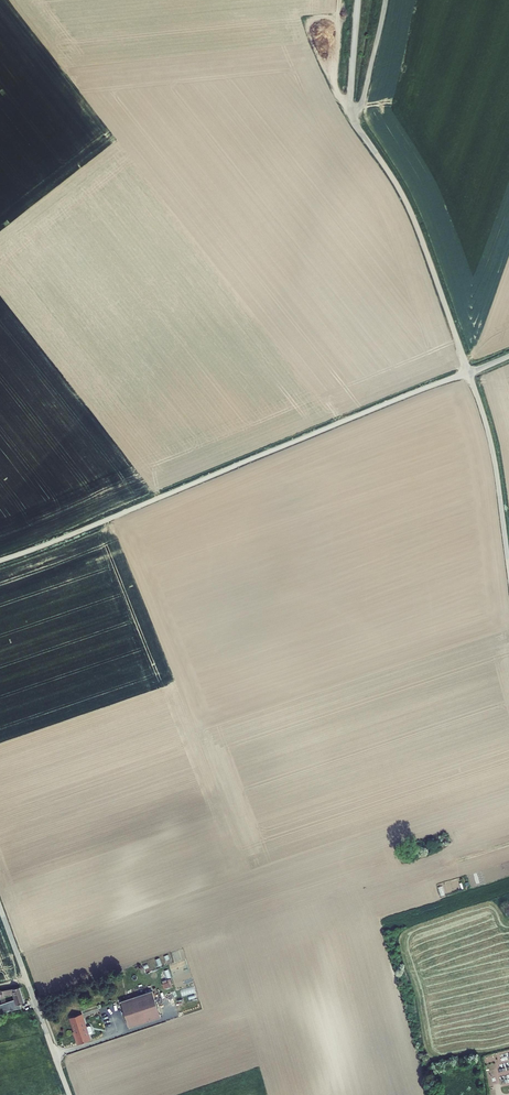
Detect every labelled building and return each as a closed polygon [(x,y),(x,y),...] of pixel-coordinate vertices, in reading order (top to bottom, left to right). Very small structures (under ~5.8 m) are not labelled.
[(172,978),(163,981),(166,988),(175,985),(172,978)] [(0,990),(0,997),(1,998),(5,998),(4,996),(14,994),(17,1004),(25,1002),(19,986),(0,990)] [(146,992),(114,1003),(117,1012),(149,1001),(146,992)] [(155,1019),(149,1001),(117,1012),(123,1030),(155,1019)] [(82,1014),(70,1018),(74,1027),(85,1023),(82,1014)] [(91,1040),(85,1023),(74,1027),(77,1037),(76,1037),(78,1044),(91,1040)]
